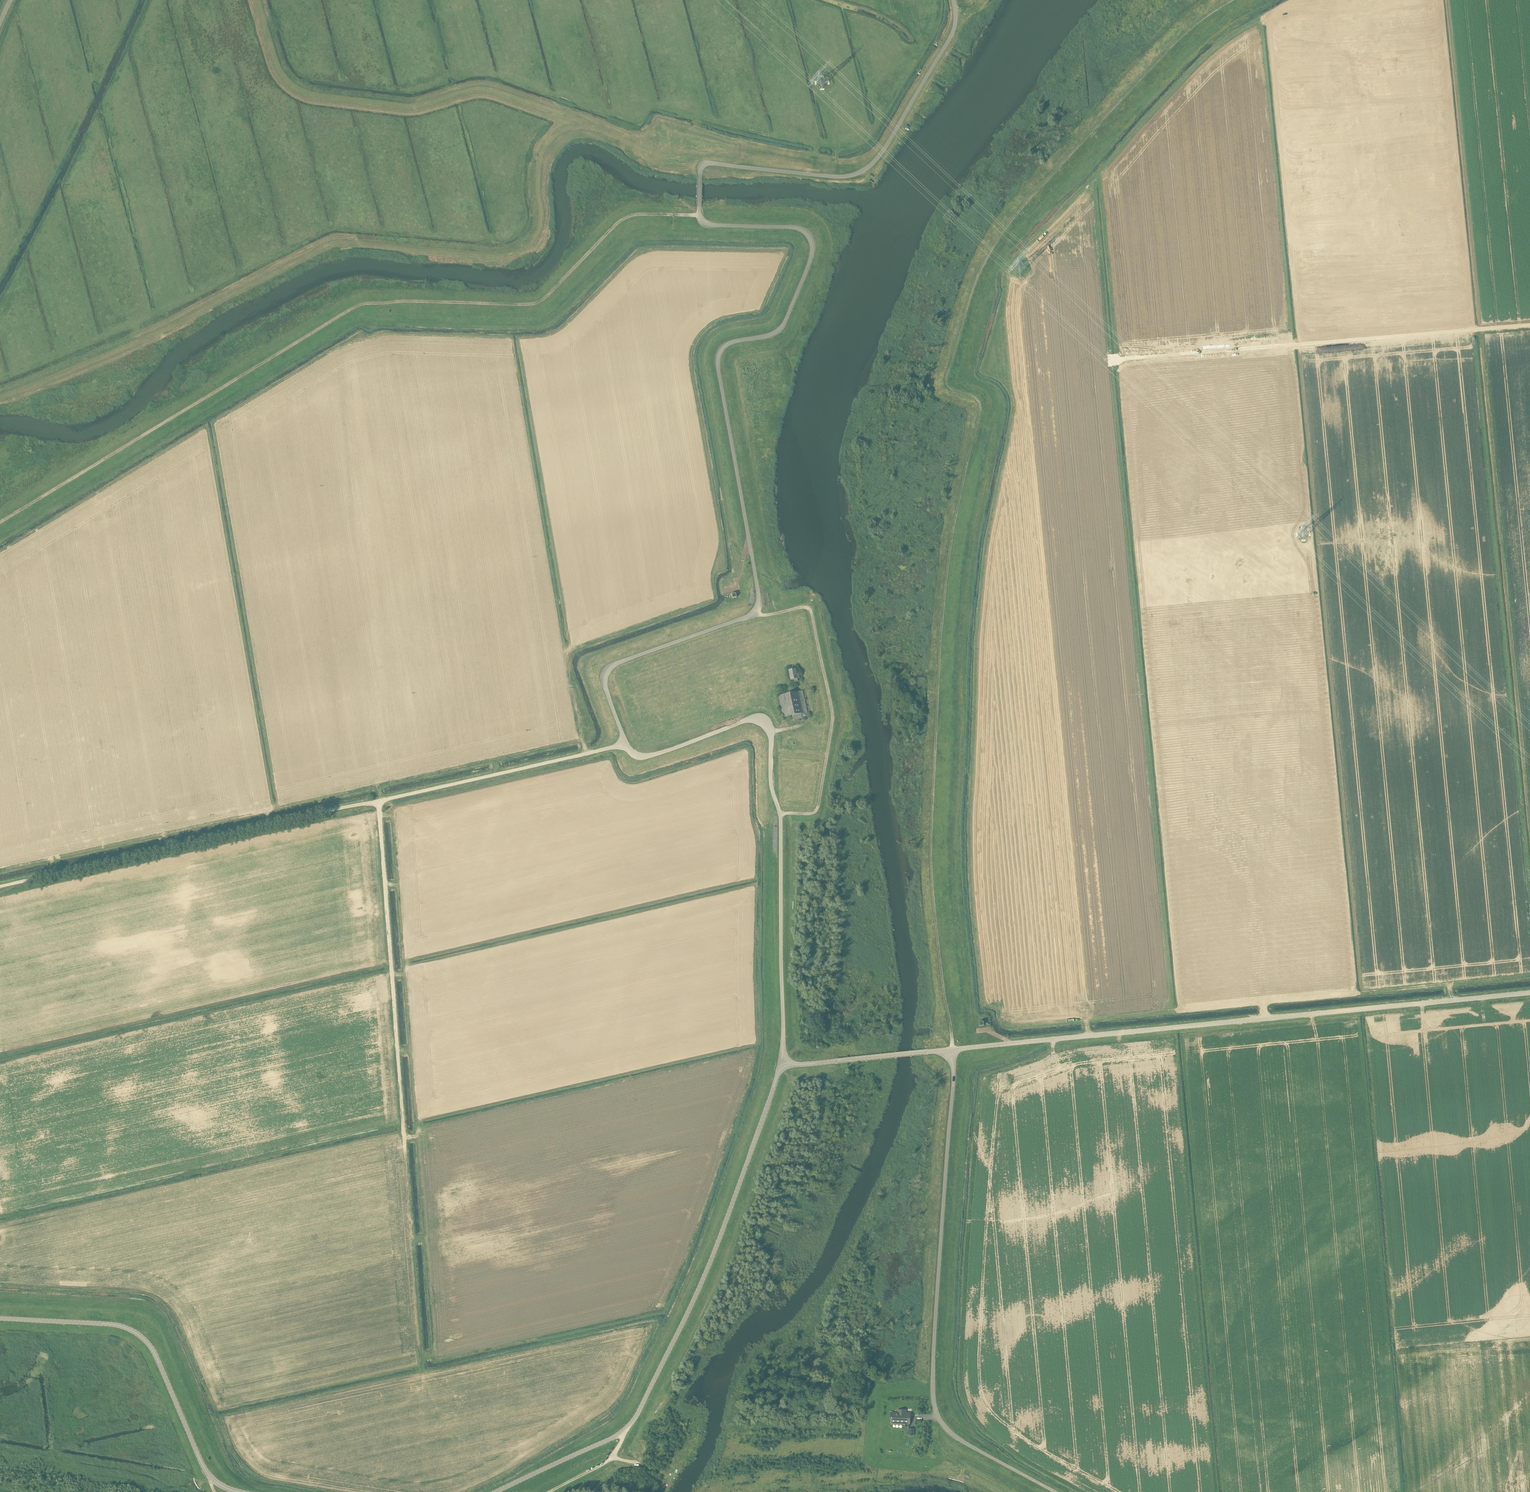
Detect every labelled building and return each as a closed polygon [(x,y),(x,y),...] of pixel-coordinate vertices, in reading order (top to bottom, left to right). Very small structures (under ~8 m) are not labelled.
[(798,681),(798,679),(799,678),(798,674),(797,674),(796,669),(789,670),(791,680),(794,679),(794,682),(798,681)] [(803,691),(779,696),(784,717),(792,715),(793,720),(808,717),(803,691)] [(898,1411),(891,1411),(890,1423),(911,1424),(911,1411),(906,1411),(906,1409),(898,1409),(898,1411)]
